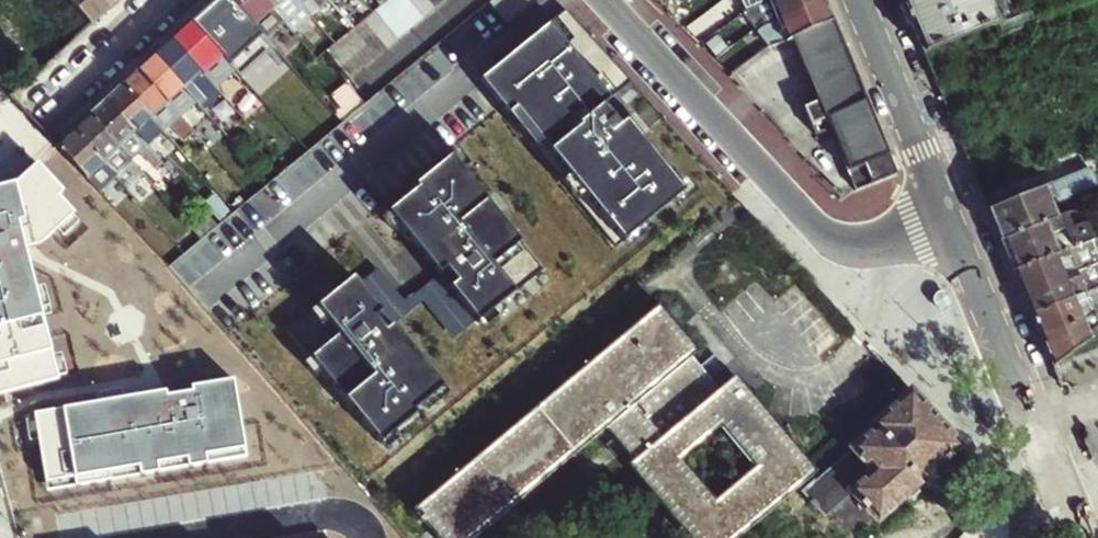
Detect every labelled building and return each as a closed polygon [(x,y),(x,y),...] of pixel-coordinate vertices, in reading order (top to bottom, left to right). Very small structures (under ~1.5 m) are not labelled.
[(102,0),(68,0),(91,26),(109,9),(102,0)] [(109,9),(119,0),(102,0),(109,9)] [(190,24),(212,49),(235,74),(268,43),(246,18),(230,0),(216,0),(190,24)] [(262,0),(230,0),(246,18),(268,43),(275,51),(293,35),(262,0)] [(309,18),(293,0),(262,0),(293,35),(297,39),(305,32),(308,35),(316,27),(309,18)] [(309,18),(326,3),(324,0),(293,0),(309,18)] [(410,27),(423,16),(410,0),(390,0),(389,1),(410,27)] [(423,16),(434,7),(428,0),(410,0),(423,16)] [(487,2),(506,26),(537,0),(490,0),(487,2)] [(821,0),(766,0),(774,21),(821,0)] [(793,36),(836,18),(828,0),(821,0),(774,21),(769,23),(777,42),(793,36)] [(924,54),(998,24),(1017,16),(1020,8),(1017,0),(902,0),(924,54)] [(397,37),(410,27),(389,1),(376,11),(397,37)] [(632,82),(566,9),(548,24),(615,97),(632,82)] [(364,21),(386,47),(397,37),(376,11),(372,15),(364,21)] [(892,153),(836,18),(793,36),(820,97),(805,104),(817,133),(831,128),(849,169),(892,153)] [(352,31),(374,57),(386,47),(364,21),(352,31)] [(777,42),(769,23),(762,26),(770,45),(777,42)] [(216,90),(235,74),(212,49),(190,24),(172,40),(216,90)] [(503,108),(617,248),(686,193),(628,121),(621,126),(604,106),(615,97),(548,24),(521,46),(480,79),(503,108)] [(340,41),(362,66),(374,57),(352,31),(351,32),(340,41)] [(216,90),(172,40),(154,56),(196,102),(203,111),(221,95),(216,90)] [(349,77),(362,66),(340,41),(333,46),(328,51),(349,76),(349,77)] [(178,116),(196,102),(154,56),(138,70),(178,116)] [(122,85),(162,131),(168,126),(182,142),(193,133),(178,116),(138,70),(122,85)] [(144,147),(162,131),(122,85),(105,101),(144,147)] [(87,116),(129,163),(141,153),(152,166),(158,162),(144,147),(105,101),(87,116)] [(141,176),(129,163),(87,116),(72,130),(114,177),(125,190),(141,176)] [(72,130),(57,143),(98,191),(114,177),(72,130)] [(543,269),(450,155),(414,185),(416,188),(387,212),(436,272),(438,274),(445,269),(456,282),(449,287),(475,319),(477,322),(543,269)] [(0,189),(0,395),(60,379),(25,248),(38,245),(72,215),(56,197),(62,192),(38,165),(14,185),(0,189)] [(1089,167),(989,208),(990,211),(1002,241),(1055,218),(1046,198),(1053,195),(1056,201),(1096,184),(1089,167)] [(1055,218),(1002,241),(1014,270),(1097,235),(1097,220),(1090,224),(1088,219),(1073,225),(1068,213),(1055,218)] [(1014,270),(1024,293),(1097,261),(1097,235),(1014,270)] [(1097,287),(1097,261),(1024,293),(1033,315),(1097,287)] [(384,328),(391,323),(392,325),(422,300),(452,337),(475,319),(449,287),(456,282),(445,269),(438,274),(436,272),(403,300),(376,267),(357,282),(380,310),(373,315),(384,328)] [(286,328),(380,442),(416,412),(413,409),(442,385),(392,325),(391,323),(384,328),(373,315),(380,310),(357,282),(351,275),(286,328)] [(1097,314),(1097,287),(1033,315),(1042,337),(1097,314)] [(934,302),(940,315),(953,309),(947,296),(941,294),(936,296),(934,302)] [(818,474),(733,379),(721,390),(710,379),(718,372),(710,361),(701,369),(692,359),(698,353),(657,307),(414,514),(435,537),(485,537),(608,432),(635,463),(628,469),(688,537),(745,537),(818,474)] [(1042,337),(1054,365),(1097,333),(1097,314),(1042,337)] [(34,413),(47,492),(246,459),(233,381),(192,387),(193,391),(166,396),(165,392),(34,413)] [(918,486),(961,448),(911,392),(874,426),(877,430),(816,485),(814,482),(804,491),(811,499),(810,502),(817,510),(820,509),(828,518),(854,495),(878,522),(904,499),(912,501),(920,494),(918,486)]
